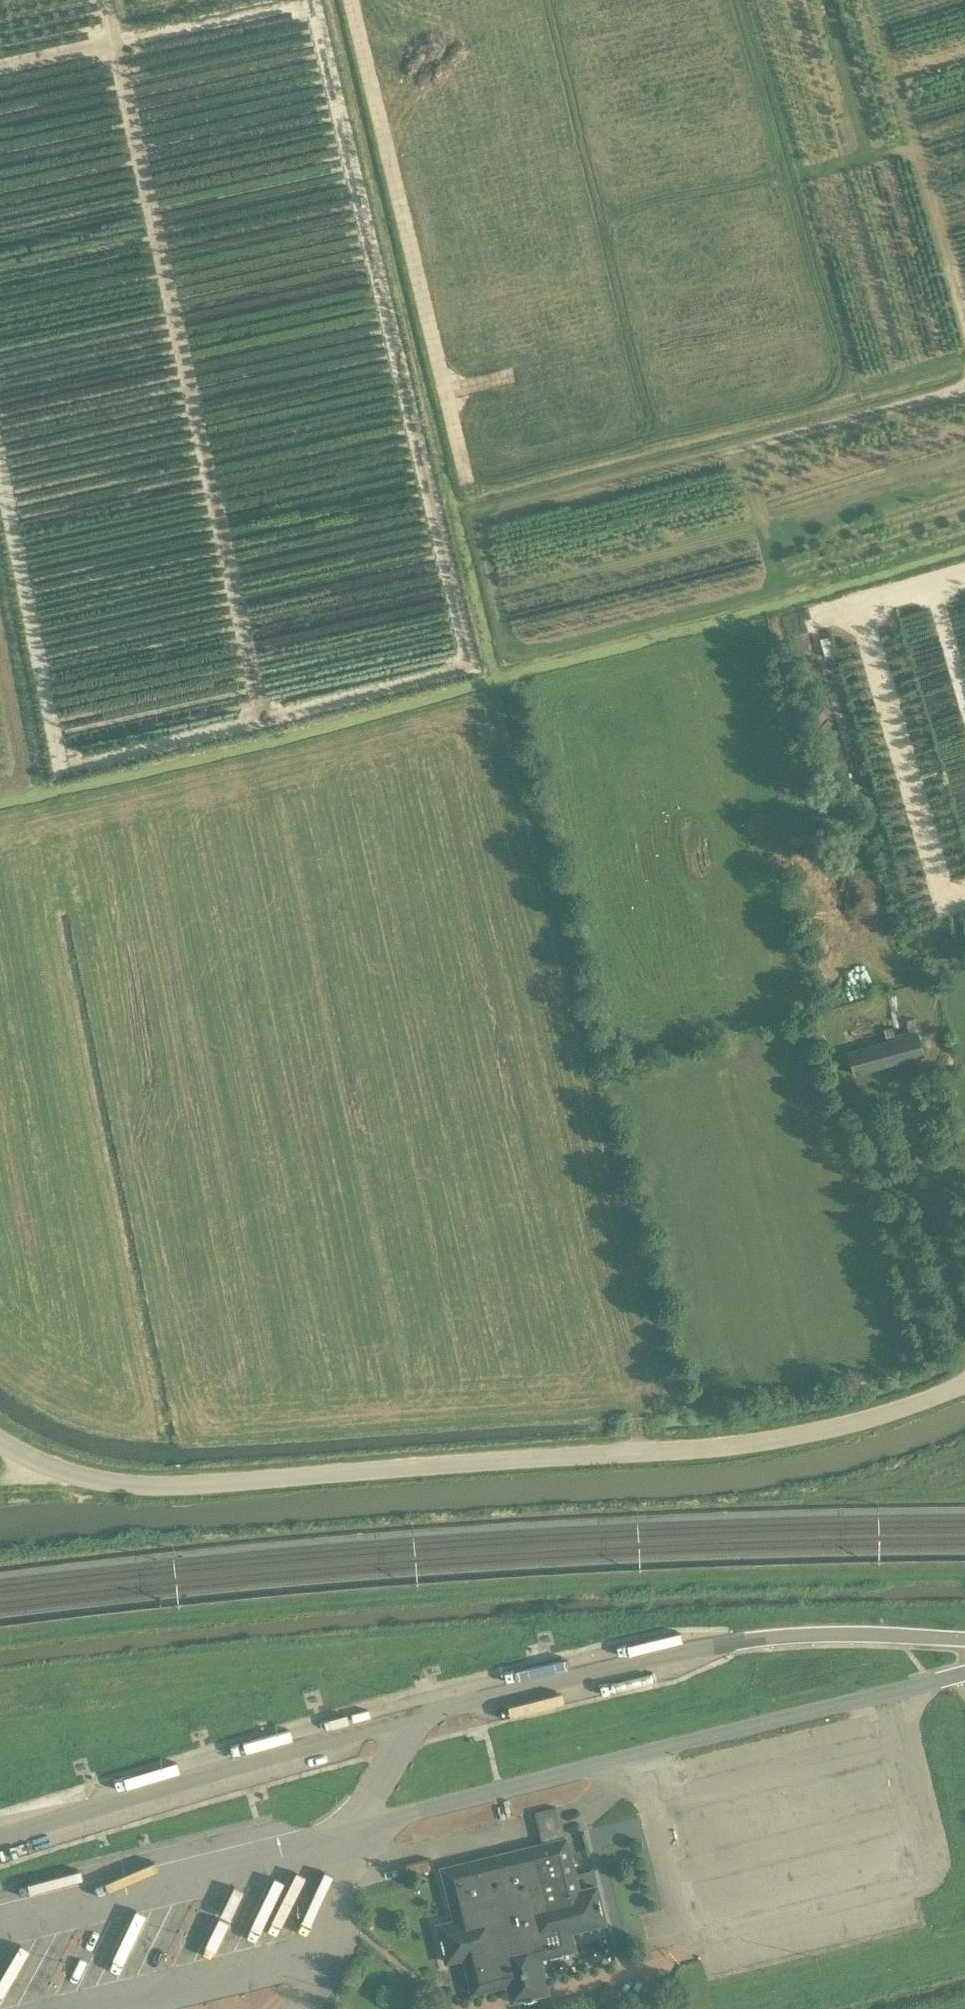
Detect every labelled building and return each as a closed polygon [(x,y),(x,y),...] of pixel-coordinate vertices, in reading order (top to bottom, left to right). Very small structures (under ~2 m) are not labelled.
[(853,1075),(889,1065),(924,1055),(917,1030),(846,1049),(853,1075)] [(920,1094),(921,1101),(933,1100),(932,1092),(920,1094)] [(585,1652),(531,1658),(532,1671),(587,1665),(585,1652)] [(213,1748),(216,1759),(271,1743),(268,1732),(213,1748)] [(123,1787),(174,1771),(169,1756),(118,1773),(123,1787)] [(566,1837),(564,1837),(557,1806),(534,1811),(542,1843),(441,1867),(454,1920),(437,1924),(446,1962),(463,1957),(472,1992),(544,1974),(540,1957),(575,1948),(570,1931),(605,1922),(596,1885),(579,1889),(566,1837)] [(274,1921),(311,1935),(332,1877),(321,1872),(318,1881),(293,1871),(274,1921)] [(246,1892),(227,1886),(206,1948),(217,1951),(222,1936),(241,1943),(245,1929),(260,1934),(278,1882),(269,1879),(265,1890),(248,1885),(246,1892)] [(418,1881),(420,1888),(427,1887),(425,1880),(418,1881)] [(192,1957),(220,1896),(208,1891),(199,1911),(175,1900),(149,1955),(174,1966),(180,1952),(192,1957)] [(100,1971),(123,1921),(112,1916),(89,1966),(100,1971)] [(73,1981),(101,1928),(91,1923),(63,1976),(73,1981)] [(50,1945),(36,1937),(10,1986),(23,1994),(30,1981),(42,1987),(67,1941),(55,1935),(50,1945)]
